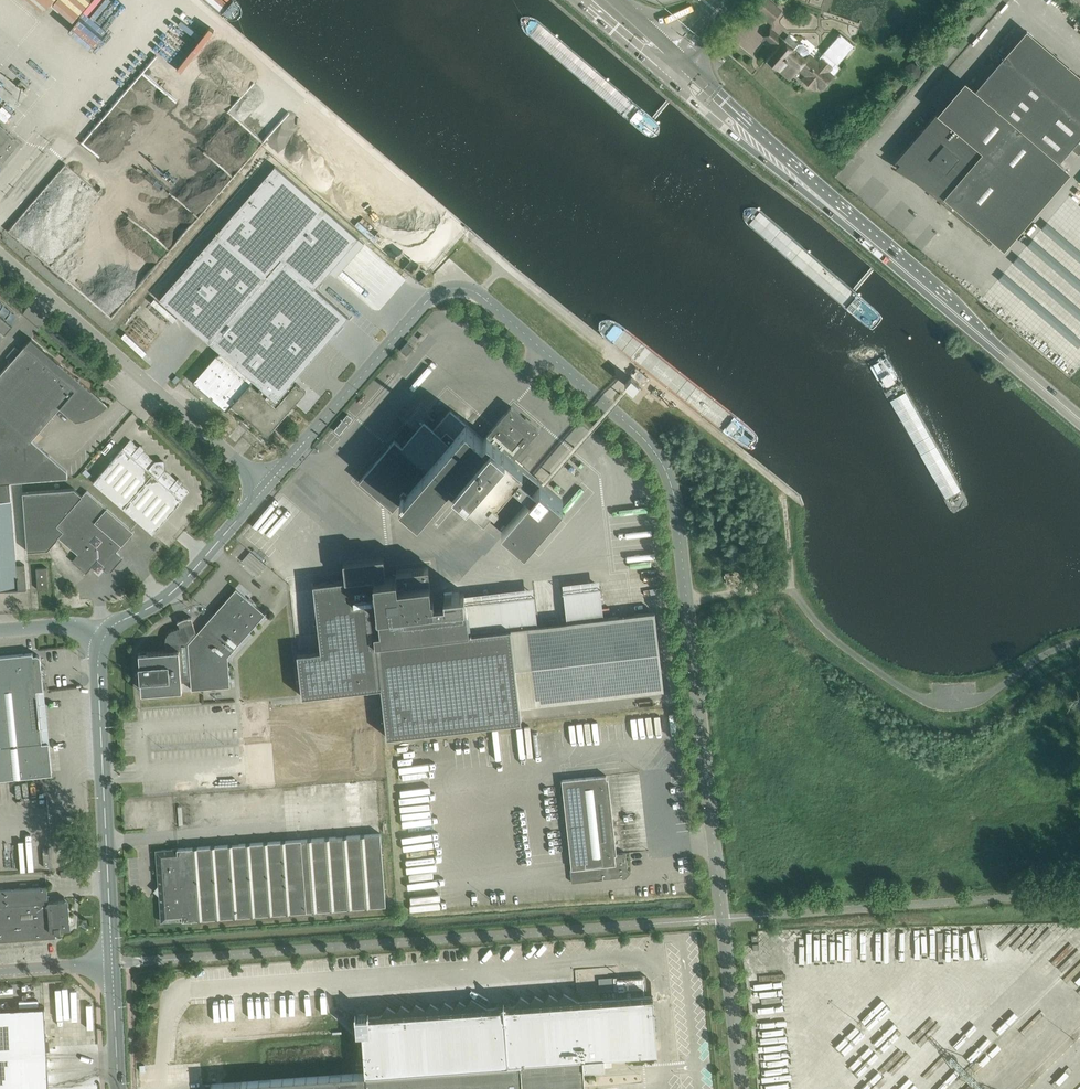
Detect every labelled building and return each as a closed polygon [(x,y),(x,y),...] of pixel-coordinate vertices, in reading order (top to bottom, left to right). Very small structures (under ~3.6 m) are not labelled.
[(118,29),(99,15),(87,12),(72,0),(3,0),(16,9),(14,14),(37,20),(34,28),(40,32),(55,43),(68,26),(78,28),(75,41),(78,43),(70,54),(89,68),(118,29)] [(211,45),(177,20),(186,6),(178,0),(157,28),(161,31),(155,40),(196,70),(210,52),(207,50),(211,45)] [(775,5),(768,0),(764,0),(757,9),(772,22),(781,11),(775,5)] [(784,41),(779,36),(770,29),(765,35),(779,47),(766,62),(775,70),(778,68),(790,78),(798,68),(807,75),(803,79),(814,88),(818,84),(823,88),(830,80),(840,67),(838,65),(854,45),(840,33),(820,57),(821,58),(818,60),(810,53),(810,48),(804,43),(799,44),(789,35),(784,41)] [(1004,56),(975,90),(972,88),(972,89),(974,91),(949,120),(947,118),(946,119),(941,114),(937,111),(895,160),(895,161),(896,160),(900,163),(896,167),(891,165),(905,173),(921,184),(929,190),(990,242),(993,238),(995,240),(996,239),(994,237),(1031,193),(1034,195),(1035,194),(1032,192),(1058,163),(1060,165),(1061,164),(1059,162),(1071,147),(1078,153),(1079,152),(1079,121),(1004,56)] [(3,162),(20,141),(0,125),(0,159),(3,162)] [(61,163),(5,230),(50,268),(106,200),(61,163)] [(359,238),(350,231),(275,165),(160,299),(220,352),(218,354),(217,354),(193,381),(227,410),(232,404),(268,435),(306,391),(293,380),(348,318),(359,327),(381,301),(373,294),(370,292),(348,317),(315,288),(359,238)] [(2,339),(6,335),(5,334),(12,326),(0,315),(0,341),(2,339)] [(0,374),(0,483),(10,482),(57,478),(68,477),(67,470),(37,444),(32,440),(39,432),(61,407),(76,420),(82,419),(88,417),(93,415),(98,412),(103,409),(104,408),(105,407),(106,407),(107,406),(108,405),(92,390),(31,338),(24,346),(0,374)] [(408,341),(400,350),(407,355),(414,346),(408,341)] [(19,350),(15,346),(6,356),(11,360),(19,350)] [(643,384),(649,377),(637,367),(631,374),(643,384)] [(625,384),(633,391),(640,384),(631,376),(625,384)] [(515,458),(539,430),(511,406),(484,438),(466,423),(450,410),(433,430),(424,422),(403,448),(395,440),(359,481),(393,510),(400,502),(418,517),(450,480),(500,524),(500,523),(525,544),(563,500),(538,479),(539,478),(515,458)] [(123,507),(164,461),(156,462),(130,440),(94,482),(123,507)] [(164,461),(123,507),(153,533),(190,491),(164,469),(164,461)] [(5,589),(5,592),(14,591),(14,588),(17,588),(18,591),(27,590),(26,579),(25,564),(16,565),(10,482),(0,483),(0,590),(5,589)] [(87,490),(82,495),(74,488),(23,492),(27,550),(48,548),(58,537),(78,554),(72,561),(86,573),(92,566),(96,569),(101,569),(104,565),(111,571),(123,557),(117,552),(134,531),(87,490)] [(250,550),(242,560),(258,574),(267,565),(250,550)] [(321,650),(297,653),(302,696),(381,687),(387,737),(522,721),(520,706),(653,691),(664,690),(655,612),(644,613),(603,618),(567,622),(565,622),(567,635),(541,638),(539,625),(537,625),(511,628),(469,633),(466,602),(433,605),(432,596),(429,566),(396,570),(397,574),(386,575),(384,557),(343,561),(345,580),(313,583),(321,650)] [(49,588),(47,567),(36,568),(38,589),(49,588)] [(727,584),(733,582),(732,571),(725,572),(727,584)] [(183,690),(183,688),(182,681),(191,680),(192,689),(230,686),(228,650),(262,611),(236,588),(197,634),(191,618),(191,617),(189,617),(187,617),(185,618),(183,619),(181,620),(179,621),(177,622),(178,623),(178,622),(180,628),(173,630),(172,631),(170,632),(168,634),(168,635),(167,636),(166,637),(166,638),(166,639),(166,640),(166,641),(166,650),(147,652),(139,652),(140,660),(139,660),(140,670),(138,670),(137,670),(137,671),(137,673),(138,674),(138,676),(139,676),(138,675),(140,675),(141,685),(142,693),(183,690)] [(43,689),(40,657),(40,656),(39,656),(39,655),(38,655),(37,655),(34,655),(33,653),(0,656),(0,779),(52,774),(49,742),(42,742),(37,690),(43,689)] [(526,756),(523,725),(498,728),(499,733),(492,733),(493,747),(500,747),(501,759),(526,756)] [(615,854),(606,775),(562,780),(572,869),(600,866),(602,879),(625,876),(628,872),(626,853),(615,854)] [(359,782),(345,782),(345,824),(359,823),(359,782)] [(161,922),(307,911),(386,905),(381,833),(156,850),(159,885),(154,890),(159,895),(161,922)] [(56,932),(61,932),(61,930),(66,929),(71,924),(69,903),(65,900),(49,901),(47,886),(0,890),(0,941),(53,937),(56,934),(56,932)] [(157,987),(156,1016),(165,1016),(166,987),(157,987)] [(164,1024),(169,1088),(674,1088),(666,988),(164,1024)] [(0,1008),(0,1088),(49,1088),(45,1006),(0,1008)] [(143,1088),(152,1088),(152,1063),(142,1063),(143,1088)]
